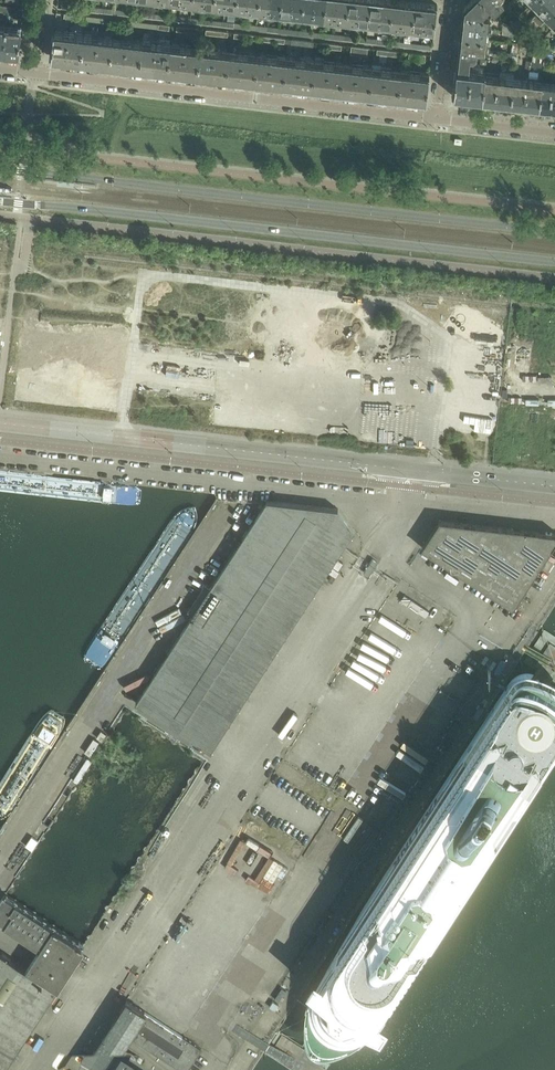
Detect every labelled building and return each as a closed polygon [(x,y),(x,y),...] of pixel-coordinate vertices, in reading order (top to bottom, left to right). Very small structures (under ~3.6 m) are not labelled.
[(65,0),(63,0),(62,8),(70,9),(71,4),(69,4),(70,0),(65,0)] [(225,8),(236,9),(237,0),(226,0),(225,8)] [(236,9),(247,10),(248,0),(237,0),(236,9)] [(247,10),(258,12),(259,0),(248,0),(247,10)] [(258,12),(269,13),(270,0),(259,0),(258,12)] [(269,13),(280,14),(282,0),(270,0),(269,13)] [(280,14),(290,15),(292,0),(282,0),(280,14)] [(290,15),(301,16),(303,0),(292,0),(290,15)] [(301,16),(313,18),(315,0),(303,0),(301,16)] [(313,18),(324,19),(326,0),(315,0),(313,18)] [(324,19),(335,20),(337,0),(326,0),(324,19)] [(335,20),(346,22),(348,0),(337,0),(335,20)] [(346,22),(356,23),(359,0),(348,0),(346,22)] [(356,23),(367,24),(370,0),(359,0),(356,23)] [(367,24),(378,25),(381,0),(370,0),(367,24)] [(378,25),(389,27),(393,0),(381,0),(378,25)] [(401,0),(393,0),(389,27),(400,28),(403,0),(401,0)] [(415,2),(403,0),(400,28),(411,29),(415,2)] [(463,7),(463,14),(484,16),(484,12),(491,6),(485,0),(471,0),(463,7)] [(491,6),(495,10),(504,2),(502,0),(485,0),(491,6)] [(533,1),(541,9),(550,0),(534,0),(533,1)] [(541,9),(549,17),(554,11),(554,0),(550,0),(541,9)] [(425,3),(415,2),(411,29),(422,30),(425,3)] [(437,4),(425,3),(422,30),(434,32),(437,4)] [(519,3),(512,9),(517,14),(524,8),(519,3)] [(23,8),(0,6),(0,8),(0,10),(10,11),(9,15),(13,16),(13,17),(22,18),(23,8)] [(518,15),(524,21),(527,18),(522,12),(518,15)] [(484,16),(463,14),(462,24),(489,28),(490,17),(484,16)] [(489,28),(462,24),(460,36),(488,39),(489,28)] [(0,28),(0,52),(15,54),(19,51),(21,30),(0,28)] [(70,32),(54,31),(52,55),(54,59),(67,60),(70,32)] [(84,34),(70,32),(67,60),(81,62),(84,34)] [(99,36),(84,34),(81,62),(96,63),(99,36)] [(113,37),(99,36),(96,63),(110,65),(113,37)] [(488,39),(460,36),(459,46),(476,48),(487,49),(488,39)] [(127,39),(113,37),(110,65),(124,66),(127,39)] [(142,41),(127,39),(124,66),(138,68),(142,41)] [(156,42),(142,41),(138,68),(153,70),(156,42)] [(171,44),(156,42),(153,70),(168,71),(171,44)] [(185,46),(171,44),(168,71),(182,73),(185,46)] [(200,47),(185,46),(182,73),(196,75),(200,47)] [(359,47),(352,46),(351,54),(358,55),(359,47)] [(476,48),(459,46),(457,68),(468,70),(468,69),(469,57),(473,57),(475,55),(476,48)] [(214,49),(200,47),(196,75),(211,76),(214,49)] [(368,48),(359,47),(358,55),(367,56),(368,48)] [(228,50),(214,49),(211,76),(225,78),(228,50)] [(243,52),(228,50),(225,78),(240,80),(243,52)] [(258,54),(243,52),(240,80),(254,81),(258,54)] [(426,55),(416,53),(415,61),(425,62),(426,55)] [(271,55),(258,54),(254,81),(268,83),(271,55)] [(286,57),(271,55),(268,83),(283,85),(286,57)] [(324,89),(328,62),(324,61),(325,56),(316,55),(315,60),(314,60),(311,88),(324,89)] [(300,59),(286,57),(283,85),(297,86),(300,59)] [(314,60),(300,59),(297,86),(311,88),(314,60)] [(535,71),(535,61),(526,60),(526,70),(535,71)] [(343,64),(328,62),(324,89),(340,91),(343,64)] [(357,65),(343,64),(340,91),(354,93),(357,65)] [(372,67),(357,65),(354,93),(369,94),(372,67)] [(386,68),(372,67),(369,94),(383,96),(386,68)] [(401,70),(386,68),(383,96),(397,97),(401,70)] [(468,98),(471,69),(468,69),(468,70),(457,68),(453,96),(468,98)] [(485,71),(471,69),(468,98),(482,99),(485,75),(485,71)] [(414,72),(401,70),(397,97),(411,99),(414,72)] [(426,101),(429,73),(414,72),(411,99),(426,101)] [(511,103),(513,78),(505,77),(505,75),(500,75),(500,76),(485,75),(482,99),(511,103)] [(543,81),(513,78),(511,103),(540,106),(543,81)] [(543,81),(540,106),(554,108),(554,83),(543,81)] [(289,421),(291,408),(277,406),(275,419),(289,421)] [(337,508),(267,501),(210,588),(205,585),(187,613),(192,616),(135,703),(210,751),(354,530),(337,508)] [(551,546),(552,547),(554,542),(554,533),(439,520),(422,546),(460,571),(513,606),(551,546)] [(379,562),(377,561),(373,558),(366,568),(364,572),(370,576),(379,562)] [(339,569),(343,562),(338,559),(333,566),(339,569)] [(181,841),(221,769),(207,760),(166,833),(181,841)] [(31,855),(38,839),(31,835),(23,851),(31,855)] [(247,878),(257,885),(275,859),(270,856),(255,878),(249,874),(247,878)] [(26,969),(56,989),(57,990),(85,948),(3,894),(0,899),(0,923),(39,948),(26,969)] [(206,968),(258,998),(271,974),(219,944),(206,968)] [(167,945),(152,967),(160,973),(175,951),(167,945)] [(56,989),(26,969),(0,952),(0,1069),(4,1069),(56,989)] [(157,1010),(171,987),(147,973),(134,996),(157,1010)] [(213,975),(199,998),(241,1024),(255,1001),(213,975)] [(199,1005),(195,1011),(170,996),(159,1014),(217,1049),(232,1025),(199,1005)] [(95,1049),(82,1069),(127,1069),(114,1062),(131,1037),(182,1069),(188,1069),(201,1049),(183,1037),(127,1001),(95,1049)]
